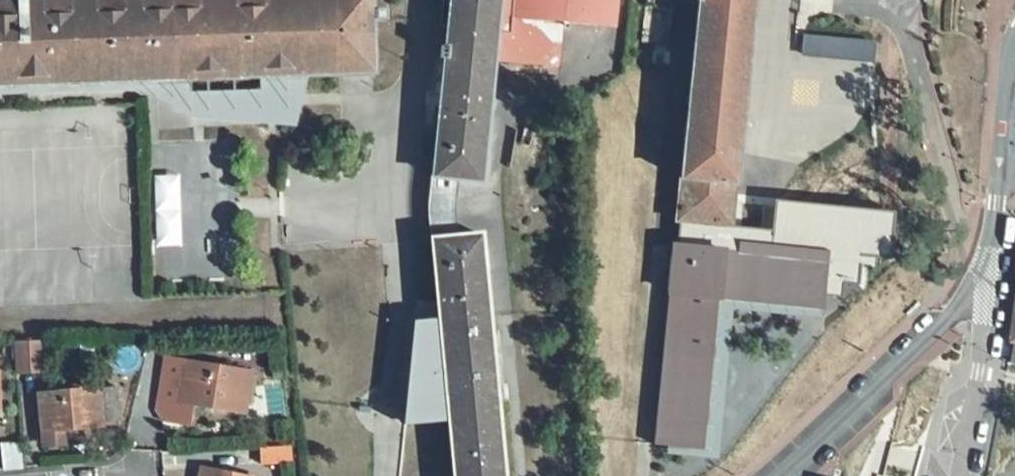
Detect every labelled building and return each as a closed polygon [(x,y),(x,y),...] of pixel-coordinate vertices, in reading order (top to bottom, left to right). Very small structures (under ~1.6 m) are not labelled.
[(373,75),(371,0),(0,0),(0,88),(373,75)] [(446,47),(441,46),(440,58),(445,58),(437,135),(412,133),(407,174),(430,177),(459,180),(482,183),(495,59),(558,67),(567,22),(612,27),(615,0),(450,0),(446,47)] [(643,41),(670,43),(673,7),(679,8),(680,1),(699,3),(677,222),(732,228),(755,0),(647,0),(643,41)] [(872,43),(805,37),(803,55),(873,62),(872,43)] [(166,165),(161,181),(167,190),(180,189),(184,181),(181,164),(173,162),(166,165)] [(165,195),(160,201),(160,218),(167,224),(182,224),(187,217),(187,200),(182,195),(165,195)] [(784,207),(775,206),(774,217),(783,218),(784,207)] [(772,256),(674,246),(654,444),(702,450),(718,298),(824,310),(824,297),(842,299),(843,284),(859,286),(861,265),(875,268),(881,217),(784,207),(783,218),(774,217),(770,246),(773,247),(777,247),(777,256),(772,256)] [(182,230),(167,229),(164,230),(162,238),(168,254),(176,256),(183,253),(184,236),(182,230)] [(318,253),(322,296),(336,295),(338,312),(318,314),(333,475),(505,475),(482,235),(318,253)] [(43,341),(13,343),(16,373),(45,371),(43,341)] [(83,341),(74,343),(74,353),(83,353),(83,341)] [(251,372),(185,362),(178,402),(244,413),(251,372)] [(272,372),(273,380),(281,379),(280,371),(272,372)] [(100,389),(38,395),(41,431),(63,430),(102,427),(102,422),(120,421),(116,387),(100,389)] [(906,429),(902,440),(909,440),(913,438),(915,434),(915,430),(914,424),(907,423),(903,426),(906,429)] [(63,430),(41,431),(43,447),(65,445),(63,430)] [(22,443),(1,444),(4,471),(23,469),(22,443)] [(290,447),(260,449),(261,464),(291,463),(290,447)]
